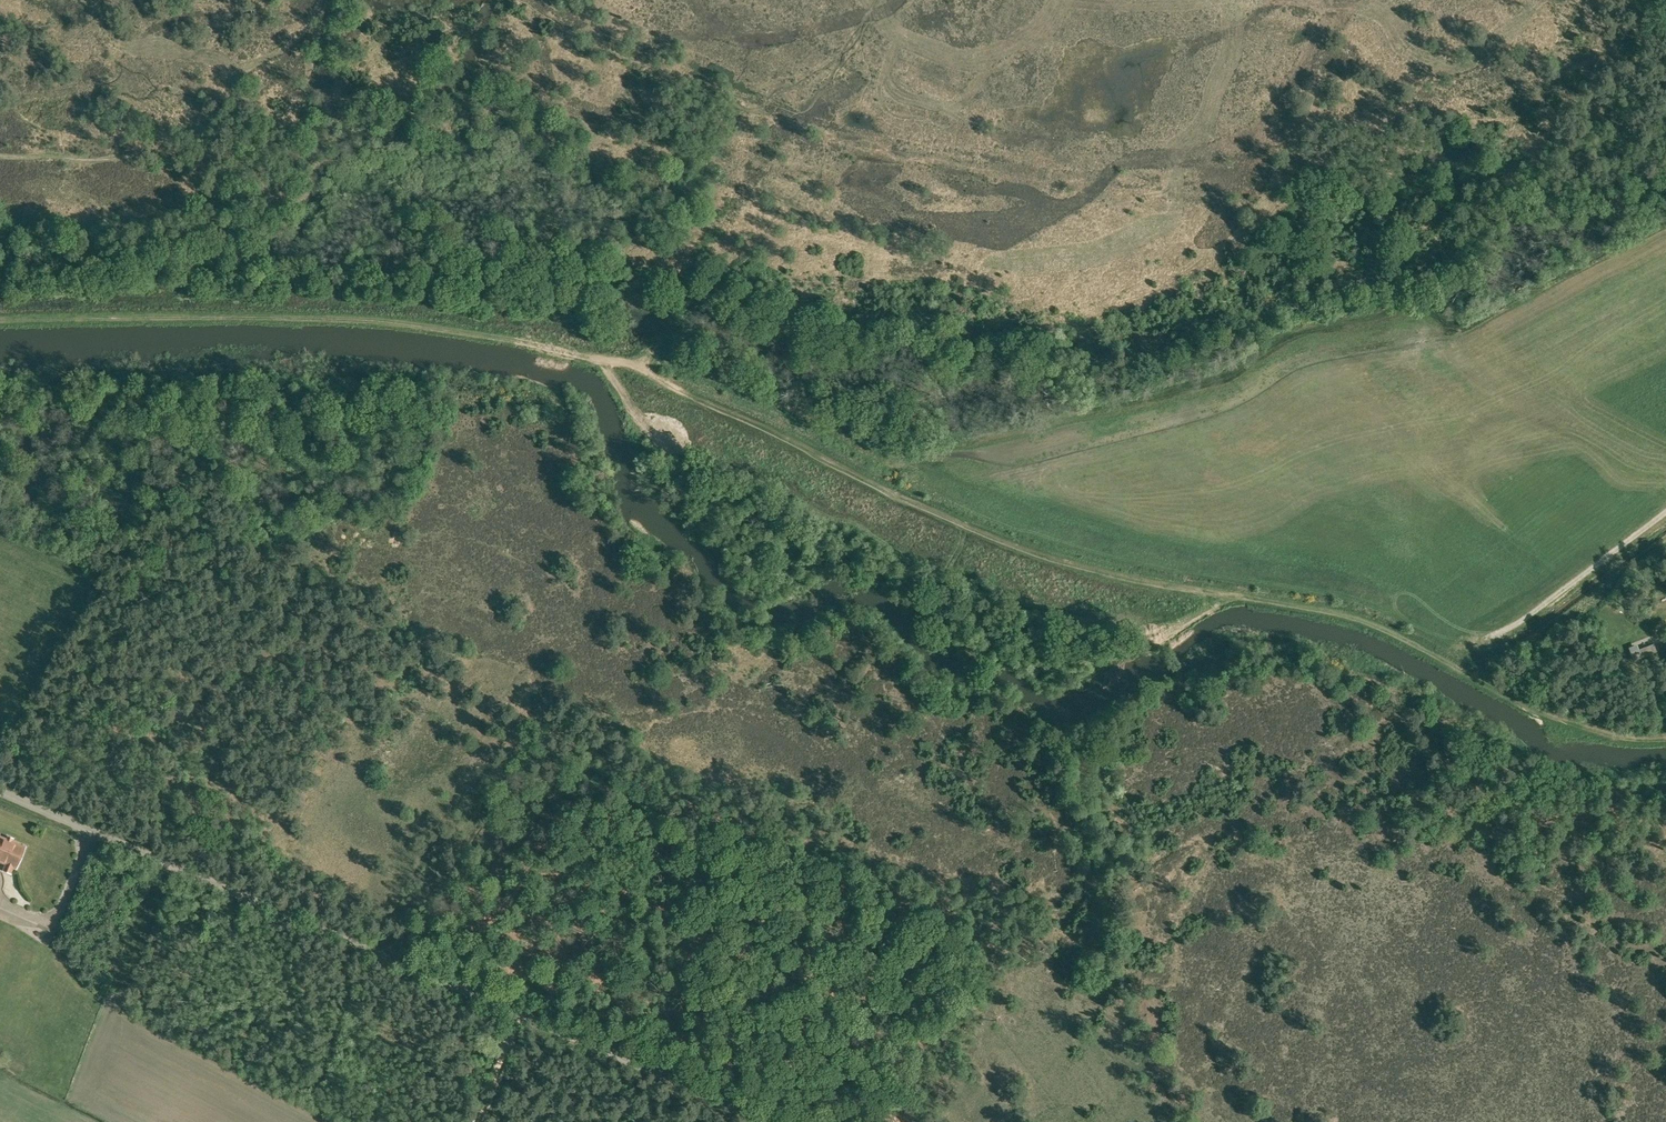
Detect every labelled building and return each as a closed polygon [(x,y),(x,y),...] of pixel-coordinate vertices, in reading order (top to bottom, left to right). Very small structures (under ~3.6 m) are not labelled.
[(1645,638),(1638,640),(1632,642),(1635,653),(1641,651),(1648,649),(1645,638)] [(5,864),(2,870),(10,874),(13,867),(14,867),(23,847),(0,837),(0,861),(5,864)]
